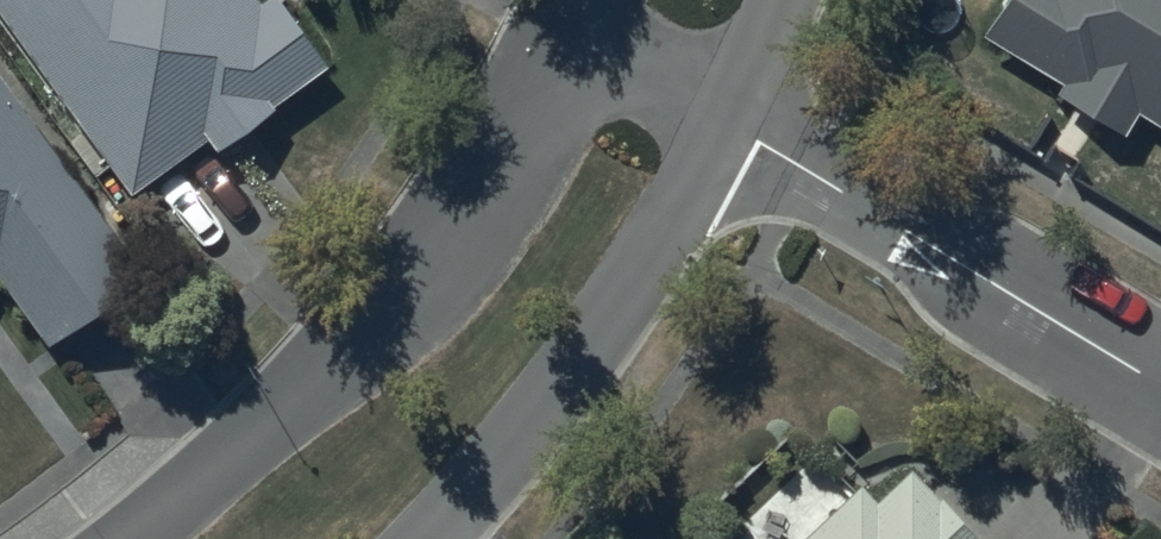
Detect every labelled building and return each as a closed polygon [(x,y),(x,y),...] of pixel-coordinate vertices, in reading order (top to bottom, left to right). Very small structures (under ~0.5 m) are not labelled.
[(131,192),(205,139),(215,153),(328,71),(276,0),(264,0),(259,4),(256,0),(0,0),(0,13),(131,192)] [(979,32),(1060,82),(1054,92),(1121,133),(1135,110),(1160,126),(1160,0),(999,0),(979,32)] [(0,72),(0,278),(50,346),(148,274),(0,72)] [(904,468),(870,500),(858,487),(803,538),(971,538),(904,468)]
